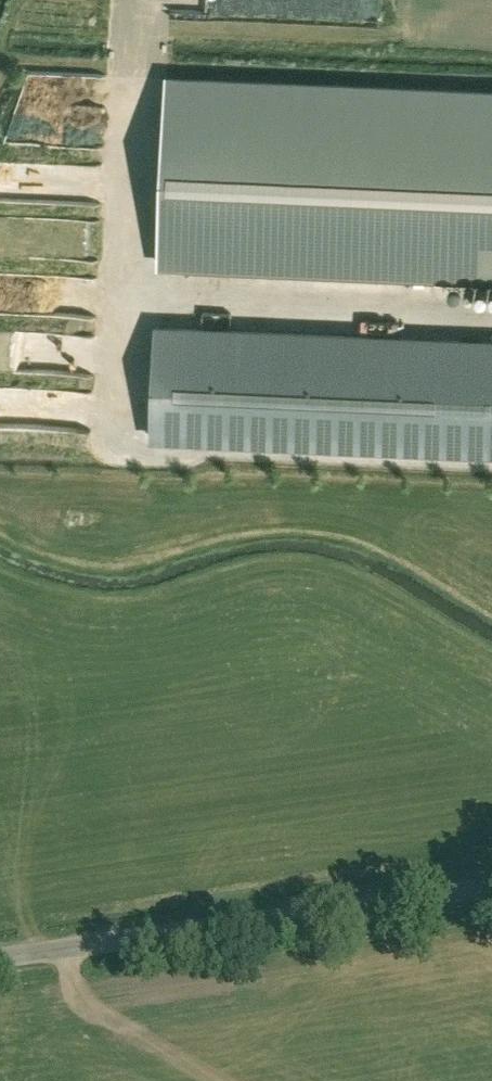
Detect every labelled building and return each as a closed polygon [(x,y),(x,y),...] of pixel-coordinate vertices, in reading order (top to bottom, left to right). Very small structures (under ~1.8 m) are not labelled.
[(158,260),(491,275),(491,93),(166,79),(158,260)] [(155,326),(150,436),(491,451),(491,340),(155,326)]
